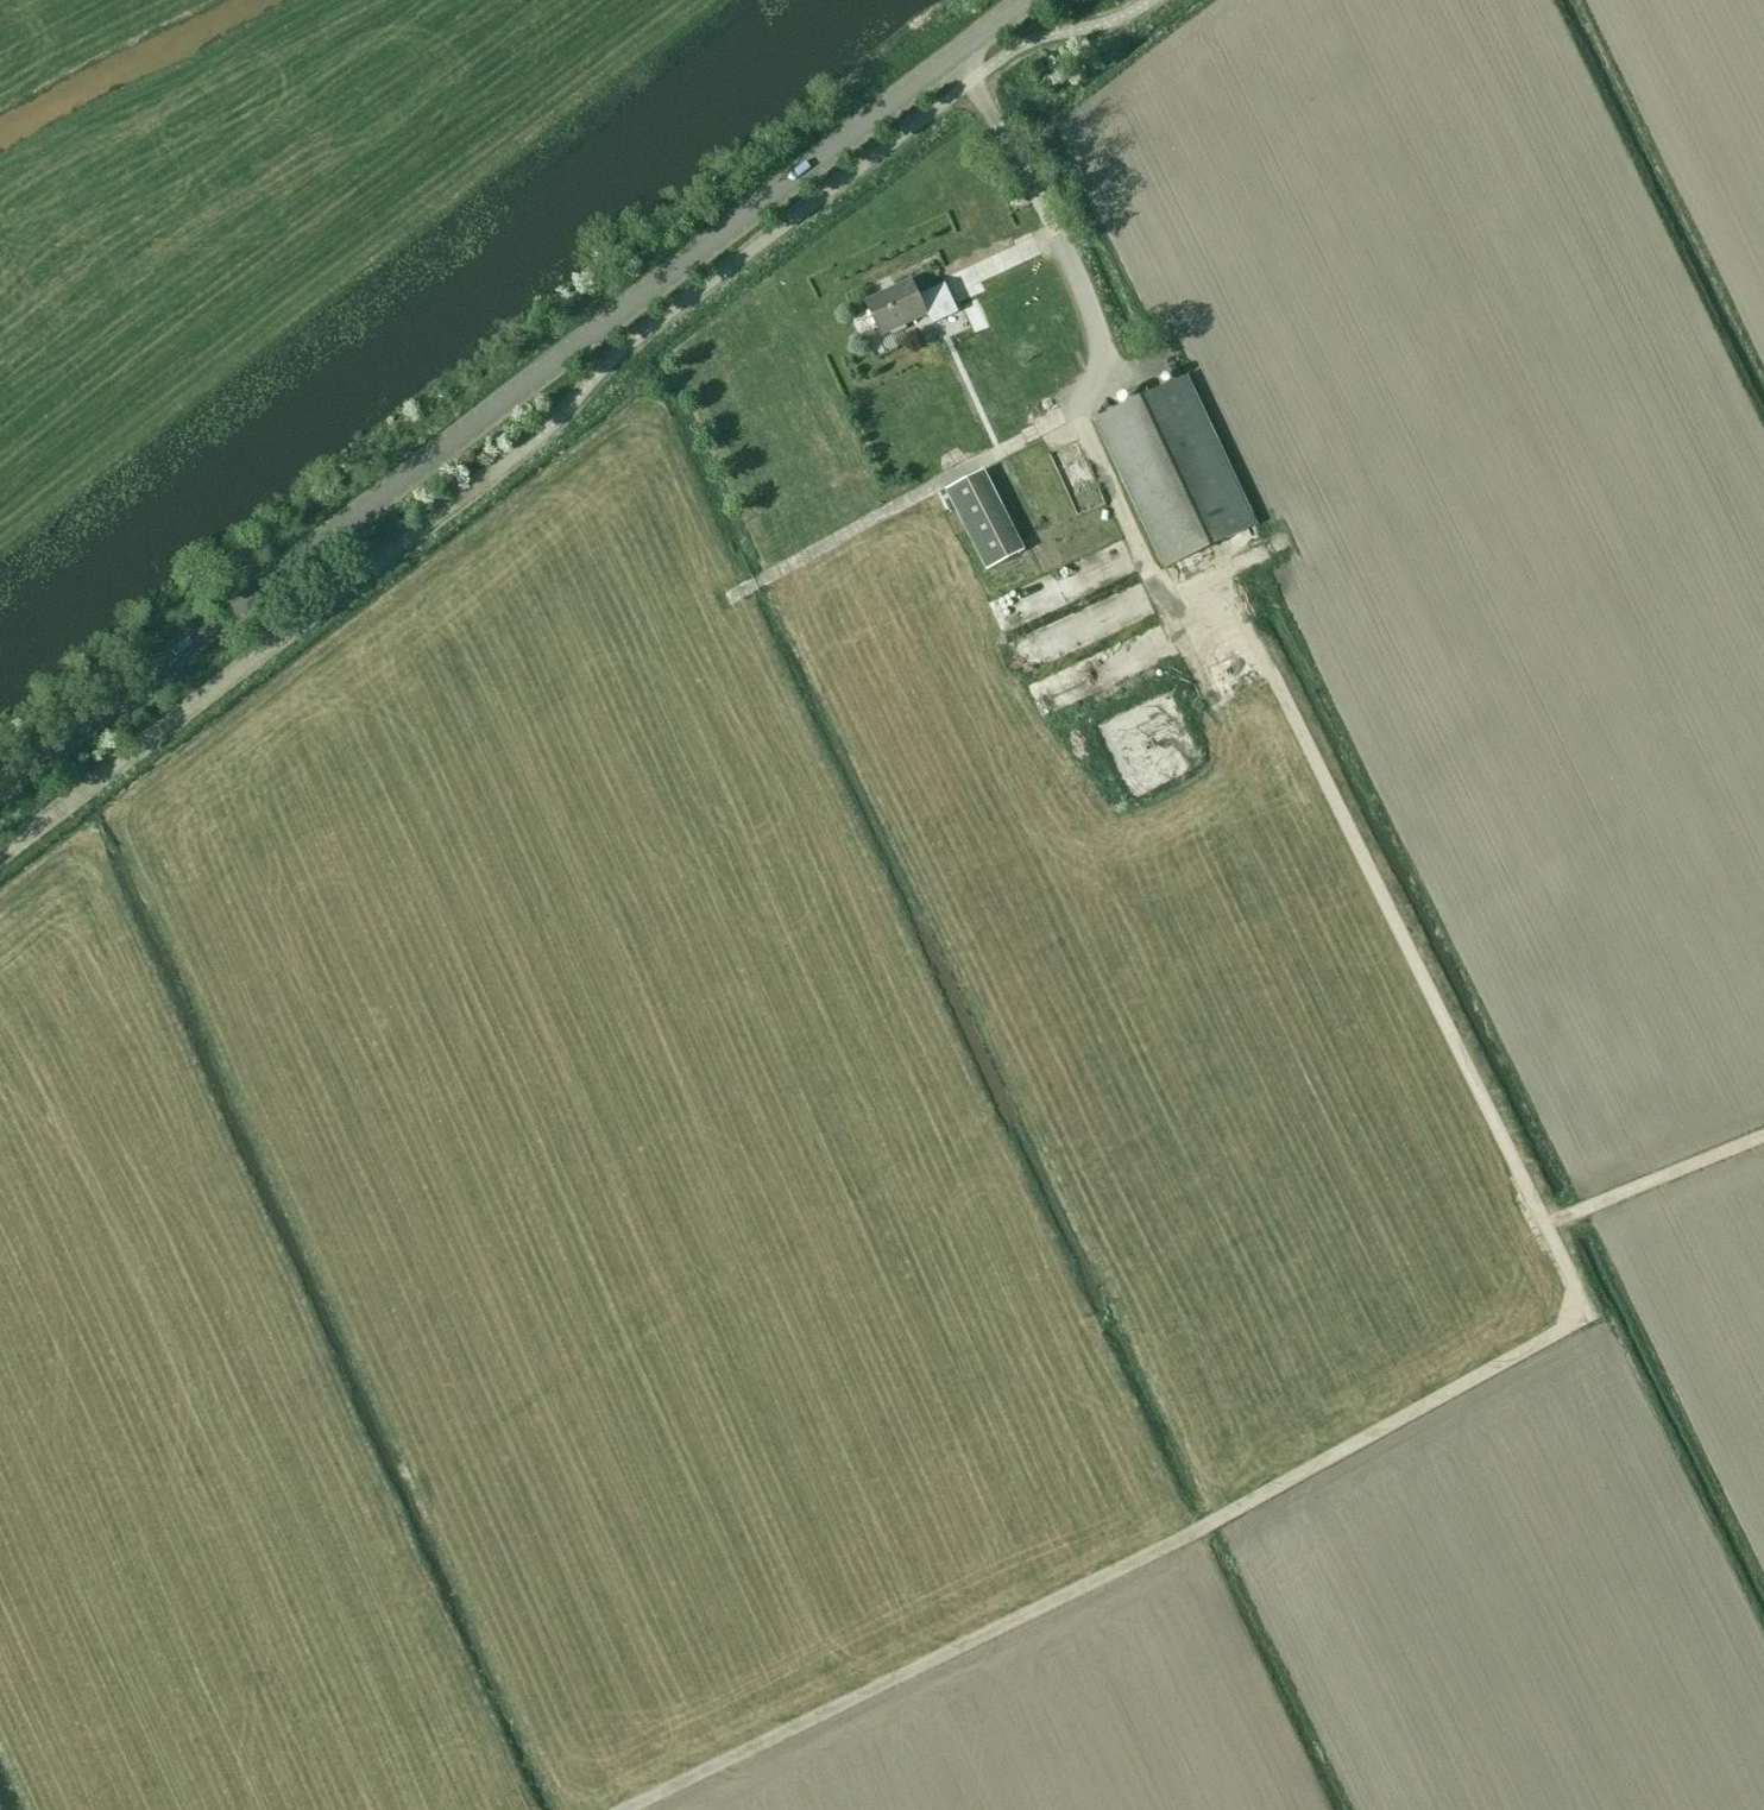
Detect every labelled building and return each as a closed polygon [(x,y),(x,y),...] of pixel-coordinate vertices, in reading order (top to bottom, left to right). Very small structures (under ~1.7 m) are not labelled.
[(1050,318),(1016,245),(937,282),(939,286),(918,296),(911,280),(865,301),(881,335),(927,314),(925,312),(947,301),(1002,418),(1058,391),(1055,385),(1082,372),(1056,315),(1050,318)] [(1164,567),(1254,525),(1184,376),(1095,418),(1164,567)] [(979,472),(947,489),(987,568),(1019,551),(979,472)] [(1002,638),(1019,678),(1079,653),(1073,637),(1087,631),(1092,642),(1116,632),(1118,635),(1153,620),(1134,575),(1050,611),(1052,617),(1002,638)] [(1047,580),(1002,600),(1012,621),(1044,607),(1038,594),(1051,588),(1047,580)] [(1257,744),(1243,748),(1248,765),(1262,761),(1257,744)]
